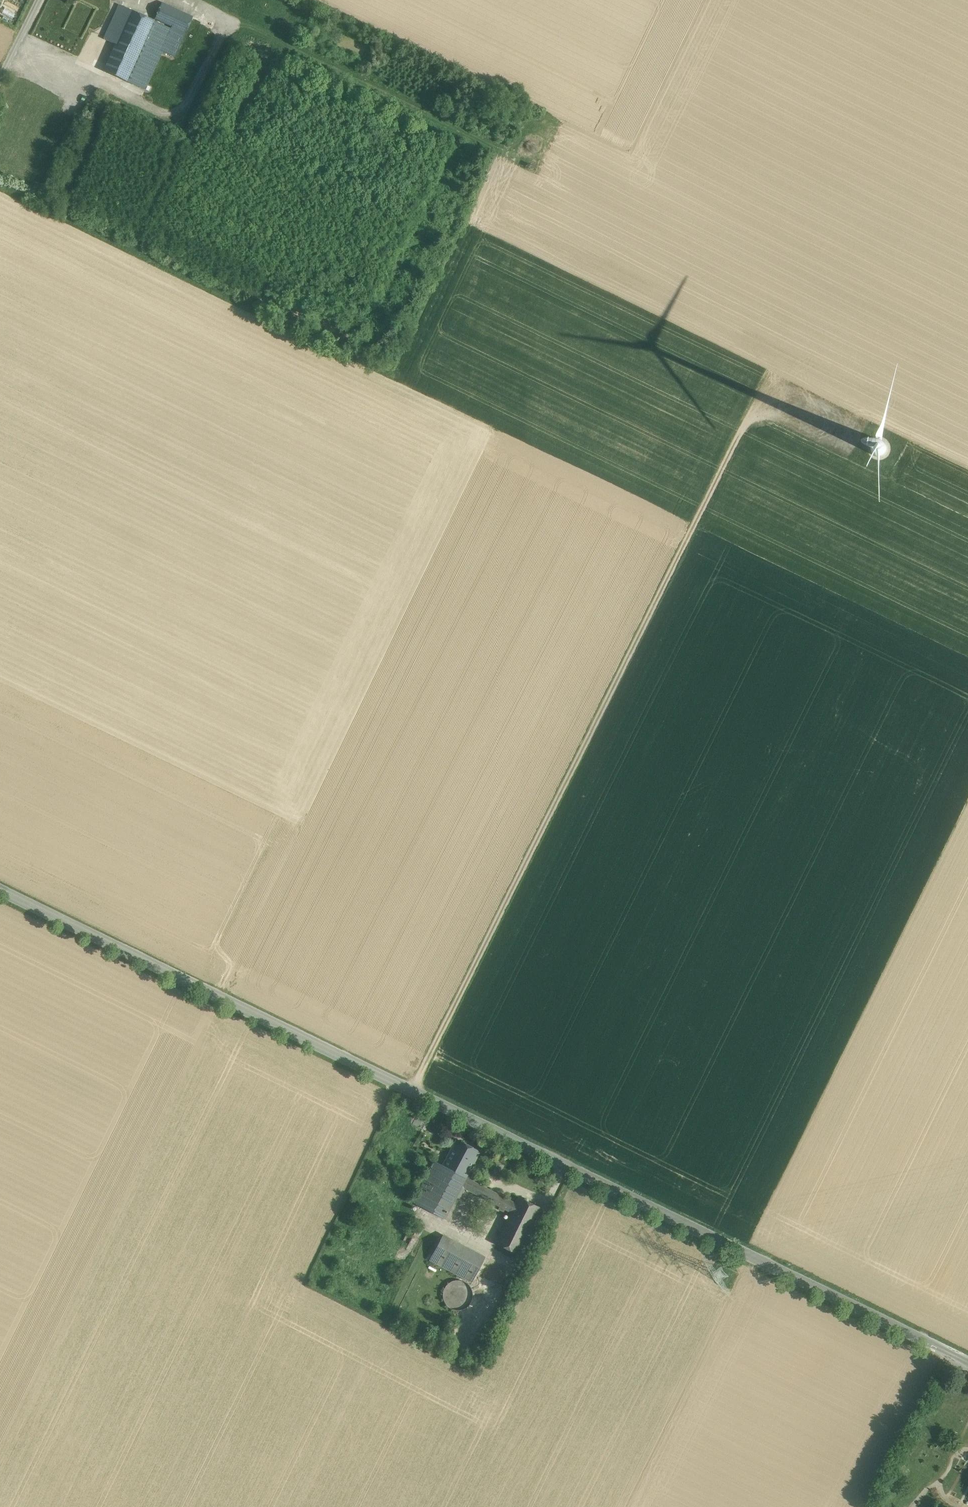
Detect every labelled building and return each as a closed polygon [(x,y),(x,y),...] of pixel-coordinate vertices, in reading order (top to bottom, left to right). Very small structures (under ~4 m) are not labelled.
[(182,12),(162,3),(155,19),(173,27),(175,28),(182,12)] [(119,5),(104,39),(116,44),(131,10),(119,5)] [(116,44),(103,71),(126,82),(154,21),(131,10),(116,44)] [(172,29),(154,21),(126,82),(145,90),(162,51),(175,57),(186,33),(193,18),(193,17),(182,12),(175,28),(173,27),(172,29)] [(193,18),(186,33),(194,36),(201,21),(193,18)] [(456,1139),(442,1165),(466,1178),(466,1177),(480,1151),(456,1139)] [(492,1158),(485,1171),(497,1177),(504,1164),(492,1158)] [(434,1161),(412,1202),(444,1219),(449,1221),(453,1214),(448,1211),(459,1190),(466,1178),(442,1165),(434,1161)] [(504,1197),(466,1177),(466,1178),(459,1190),(462,1191),(463,1188),(500,1206),(504,1197)] [(510,1212),(495,1243),(518,1254),(541,1208),(518,1197),(510,1212)] [(500,1206),(498,1209),(503,1212),(505,1209),(509,1200),(504,1197),(500,1206)] [(515,1203),(509,1200),(505,1209),(510,1212),(515,1203)] [(485,1258),(442,1235),(429,1259),(472,1282),(485,1258)]
